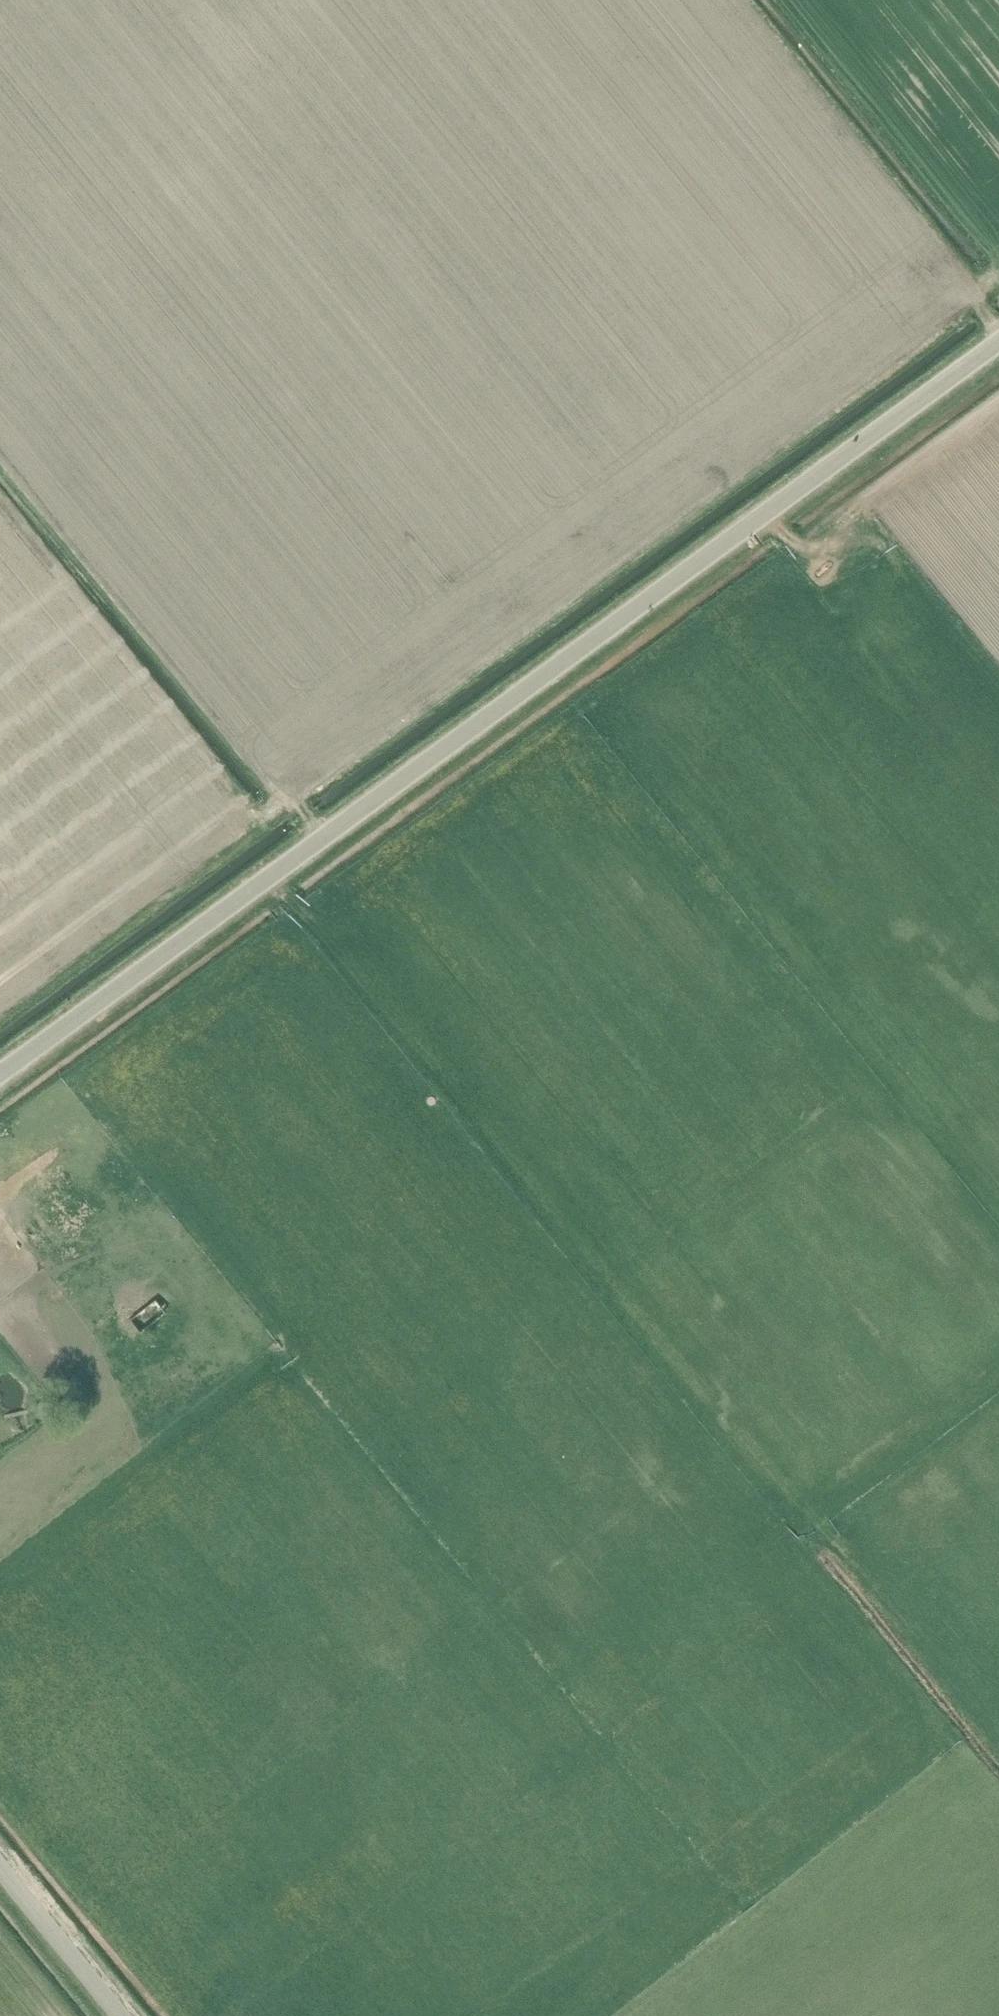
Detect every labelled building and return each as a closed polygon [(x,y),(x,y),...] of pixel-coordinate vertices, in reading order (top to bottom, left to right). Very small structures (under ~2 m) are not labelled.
[(41,1400),(35,1406),(36,1414),(44,1417),(50,1412),(49,1403),(41,1400)]
